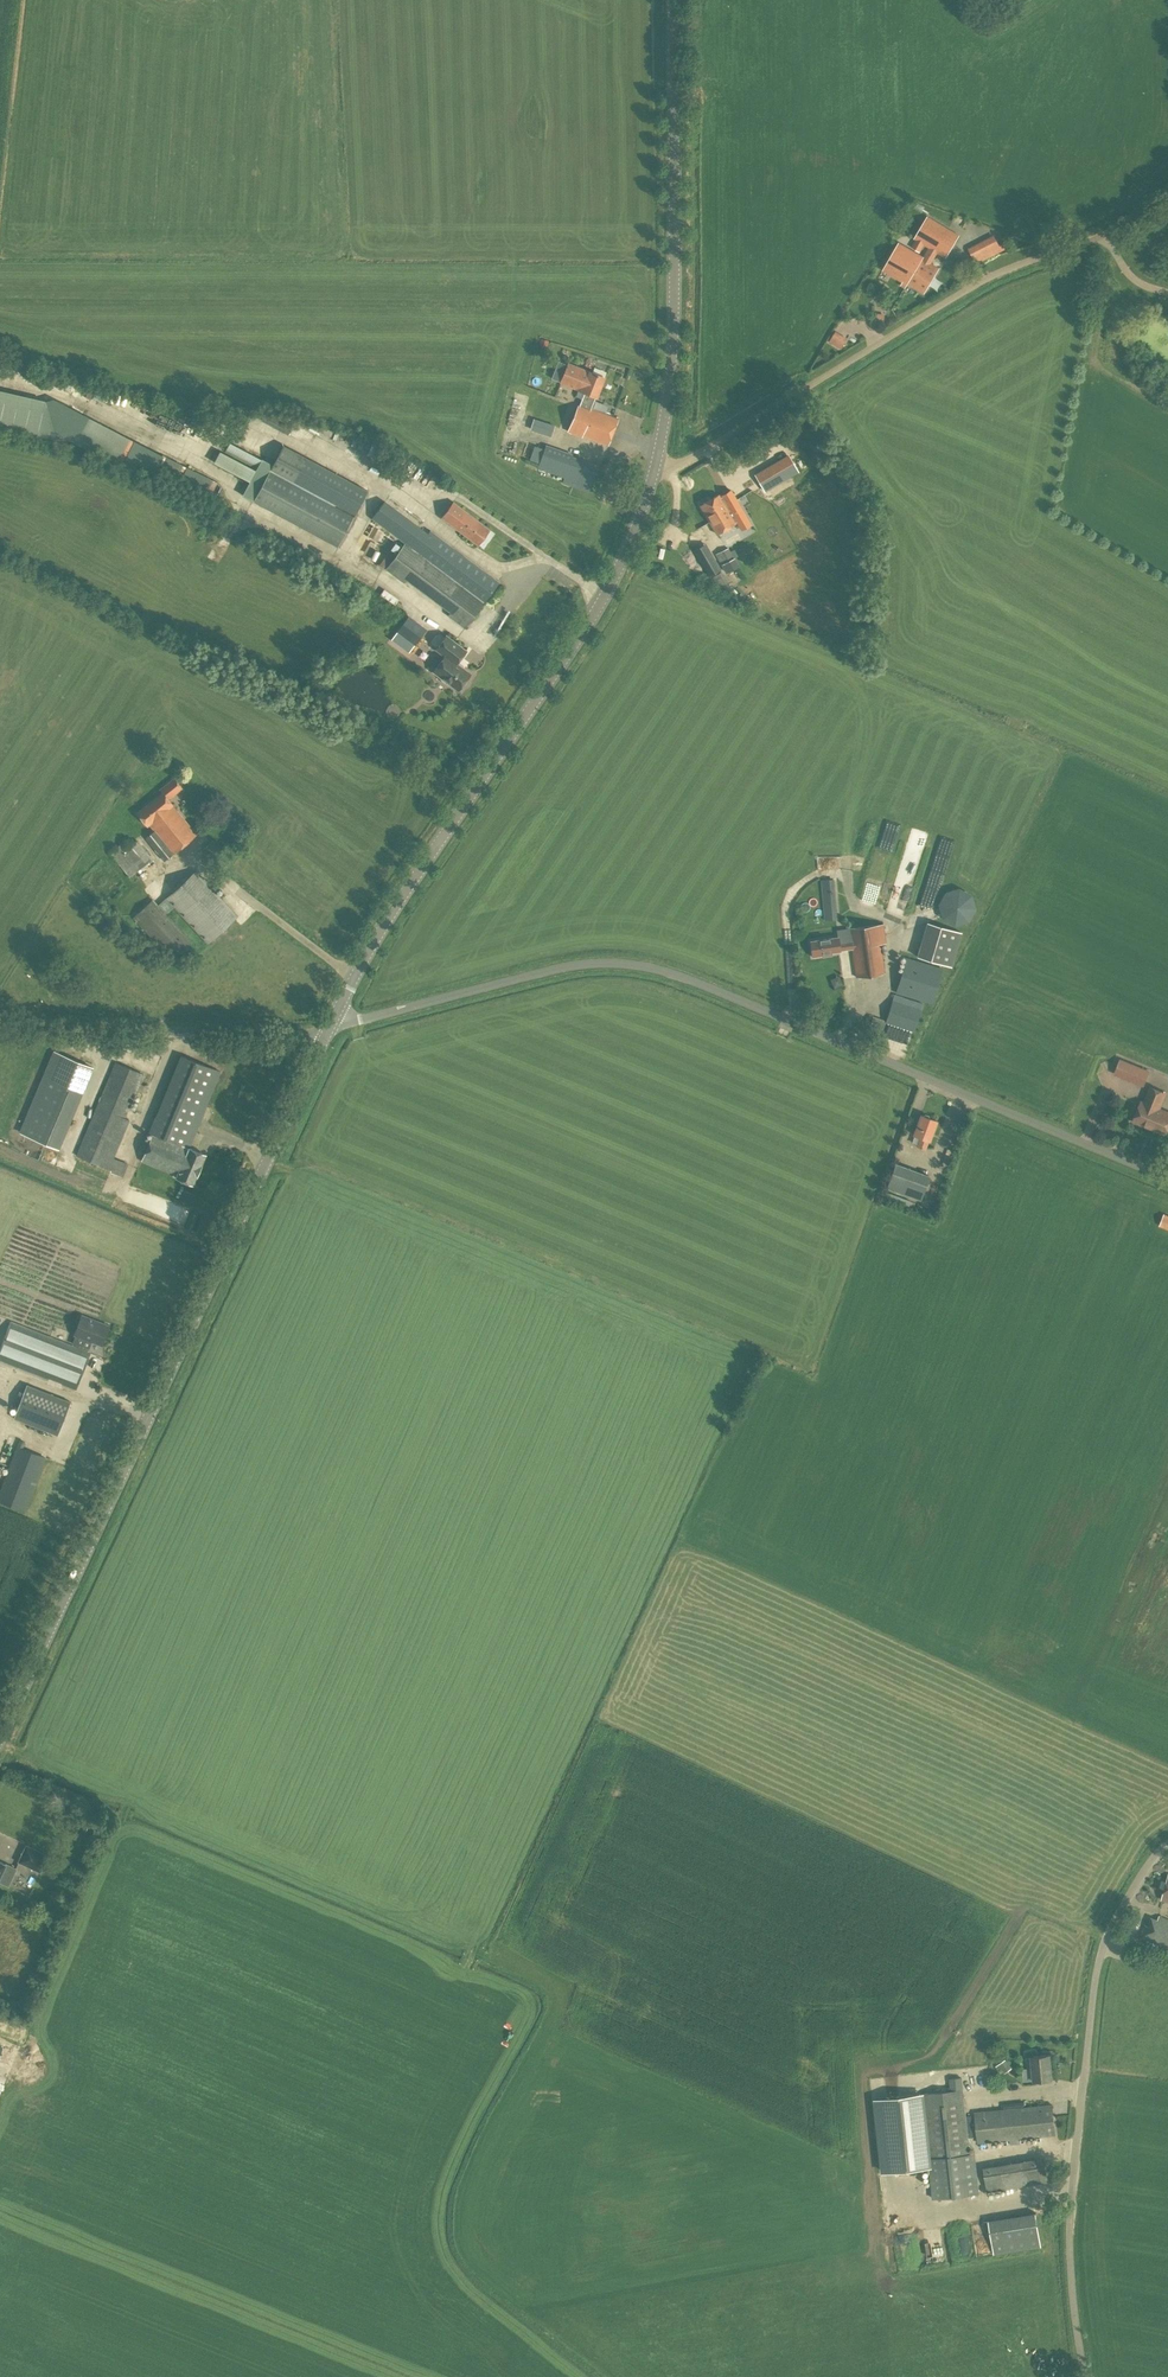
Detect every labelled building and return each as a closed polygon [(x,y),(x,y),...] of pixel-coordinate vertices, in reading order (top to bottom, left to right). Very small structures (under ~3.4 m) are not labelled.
[(945,258),(959,235),(928,216),(914,239),(916,240),(912,247),(920,252),(924,245),(945,258)] [(976,264),(1002,250),(995,236),(969,250),(976,264)] [(924,293),(940,268),(923,258),(923,256),(899,242),(883,270),(907,284),(908,283),(924,293)] [(836,346),(841,349),(846,342),(841,338),(836,346)] [(597,397),(604,377),(568,363),(561,382),(578,389),(578,390),(585,392),(579,406),(578,406),(567,431),(581,437),(582,435),(608,445),(619,418),(591,408),(595,396),(597,397)] [(49,399),(33,396),(31,411),(21,410),(22,405),(9,403),(11,389),(0,388),(0,426),(28,430),(29,425),(36,426),(37,420),(46,421),(49,399)] [(515,415),(525,418),(529,400),(519,398),(515,415)] [(557,435),(560,422),(539,416),(535,430),(557,435)] [(283,445),(271,467),(261,462),(255,473),(219,454),(214,464),(250,484),(244,495),(338,545),(368,490),(283,445)] [(573,454),(546,445),(544,450),(535,447),(530,460),(539,463),(537,468),(564,478),(562,482),(574,487),(584,460),(572,456),(573,454)] [(766,492),(783,482),(775,468),(765,473),(769,481),(762,485),(766,492)] [(436,487),(439,474),(422,469),(419,483),(436,487)] [(717,534),(735,523),(719,495),(700,505),(717,534)] [(428,533),(384,501),(372,518),(405,542),(386,568),(404,582),(407,579),(451,612),(449,615),(465,627),(499,581),(430,530),(428,533)] [(478,544),(489,529),(454,503),(443,517),(478,544)] [(709,576),(721,569),(711,552),(705,543),(694,550),(699,559),(709,576)] [(728,548),(716,554),(721,564),(734,558),(728,548)] [(381,584),(378,590),(394,598),(397,593),(381,584)] [(414,645),(397,632),(391,639),(409,652),(414,645)] [(459,690),(471,673),(457,663),(467,650),(447,635),(437,649),(446,655),(434,671),(459,690)] [(196,834),(168,799),(182,788),(174,778),(160,789),(163,792),(138,812),(148,825),(149,823),(155,831),(146,838),(164,860),(172,853),(173,853),(196,834)] [(891,821),(883,848),(898,852),(906,825),(891,821)] [(918,873),(932,840),(921,836),(907,868),(918,873)] [(153,858),(137,839),(128,846),(123,841),(110,853),(130,877),(139,870),(153,858)] [(945,840),(942,846),(955,852),(958,845),(945,840)] [(212,863),(224,854),(215,842),(203,853),(212,863)] [(940,848),(935,871),(948,874),(954,851),(940,848)] [(843,857),(823,856),(823,868),(837,868),(838,862),(843,863),(843,857)] [(230,903),(198,870),(170,896),(169,894),(158,905),(153,900),(152,900),(133,917),(171,959),(192,941),(167,913),(173,907),(208,943),(239,914),(230,903)] [(824,920),(837,919),(834,879),(821,880),(824,920)] [(955,925),(969,921),(976,909),(972,894),(959,887),(945,891),(938,904),(942,918),(955,925)] [(920,954),(957,964),(967,929),(930,919),(920,954)] [(885,972),(881,943),(886,942),(883,924),(849,928),(850,932),(837,934),(837,936),(810,941),(813,956),(821,955),(822,957),(832,955),(832,952),(840,951),(840,950),(852,949),(856,977),(885,972)] [(932,1003),(943,968),(907,957),(896,993),(932,1003)] [(922,1004),(903,997),(904,996),(894,993),(885,1021),(914,1031),(922,1004)] [(58,1149),(92,1067),(55,1051),(21,1133),(58,1149)] [(193,1184),(205,1154),(190,1148),(221,1071),(180,1054),(149,1132),(153,1133),(141,1161),(177,1176),(177,1177),(193,1184)] [(1149,1070),(1119,1057),(1113,1073),(1143,1085),(1149,1070)] [(123,1176),(128,1164),(114,1157),(130,1119),(125,1117),(143,1074),(114,1062),(76,1155),(111,1170),(110,1171),(123,1176)] [(1166,1092),(1150,1086),(1144,1101),(1142,1100),(1134,1120),(1166,1133),(1167,1128),(1167,1111),(1160,1108),(1166,1092)] [(929,1140),(936,1120),(921,1115),(914,1134),(920,1136),(916,1146),(926,1149),(929,1140)] [(921,1200),(930,1175),(895,1162),(886,1187),(921,1200)] [(172,1184),(169,1193),(191,1199),(193,1190),(172,1184)] [(175,1203),(173,1210),(186,1214),(188,1207),(175,1203)] [(1164,1213),(1159,1225),(1167,1229),(1167,1215),(1164,1213)] [(101,1346),(106,1333),(109,1326),(81,1315),(74,1335),(75,1336),(72,1344),(89,1350),(92,1342),(101,1346)] [(0,1348),(0,1358),(76,1387),(90,1352),(10,1321),(0,1348)] [(58,1435),(71,1401),(26,1384),(13,1417),(58,1435)] [(44,1457),(17,1447),(0,1491),(0,1500),(25,1510),(44,1457)] [(40,1871),(49,1854),(26,1844),(18,1861),(40,1871)] [(8,1885),(16,1868),(0,1861),(0,1881),(8,1885)] [(1159,1915),(1157,1920),(1155,1919),(1149,1935),(1152,1936),(1150,1940),(1167,1947),(1167,1919),(1159,1915)] [(1034,2079),(1052,2078),(1050,2054),(1031,2056),(1034,2079)] [(1005,2073),(1012,2068),(1005,2058),(995,2066),(1000,2073),(1003,2071),(1005,2073)] [(970,2153),(963,2089),(961,2077),(949,2078),(950,2091),(924,2094),(931,2158),(929,2158),(934,2198),(979,2193),(975,2153),(970,2153)] [(1024,2106),(1024,2101),(1003,2103),(1004,2109),(974,2112),(978,2143),(1009,2139),(1019,2138),(1056,2134),(1053,2103),(1024,2106)] [(988,2191),(1048,2181),(1044,2157),(984,2168),(988,2191)] [(994,2253),(1042,2245),(1036,2212),(989,2220),(994,2253)]
